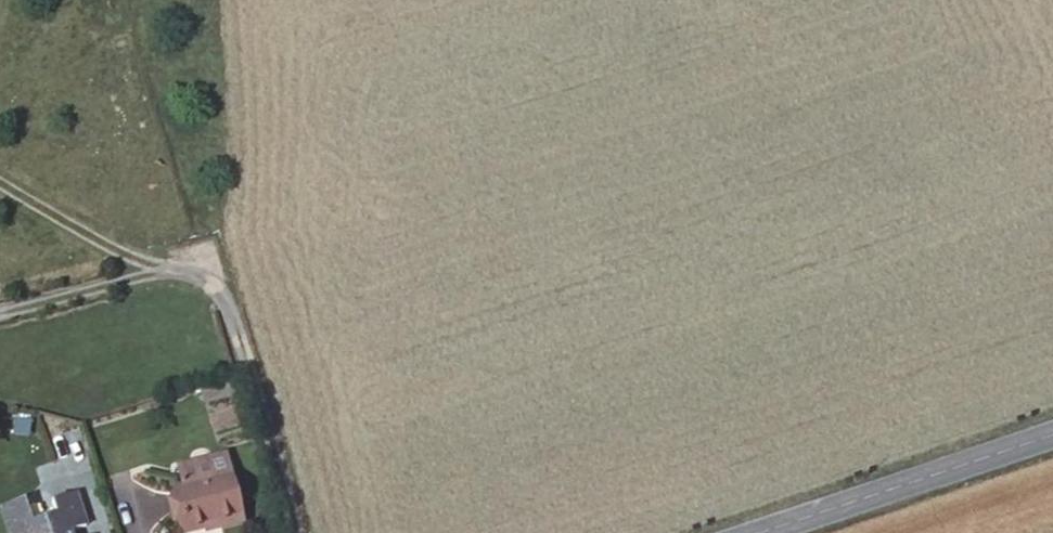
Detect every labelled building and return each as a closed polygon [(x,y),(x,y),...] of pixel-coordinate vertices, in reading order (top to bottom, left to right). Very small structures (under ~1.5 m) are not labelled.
[(206,404),(235,395),(229,378),(200,387),(206,404)] [(243,523),(231,476),(175,489),(186,532),(189,532),(220,525),(221,529),(243,523)] [(85,527),(75,495),(52,502),(57,517),(33,525),(25,500),(2,508),(10,532),(71,532),(85,527)]
